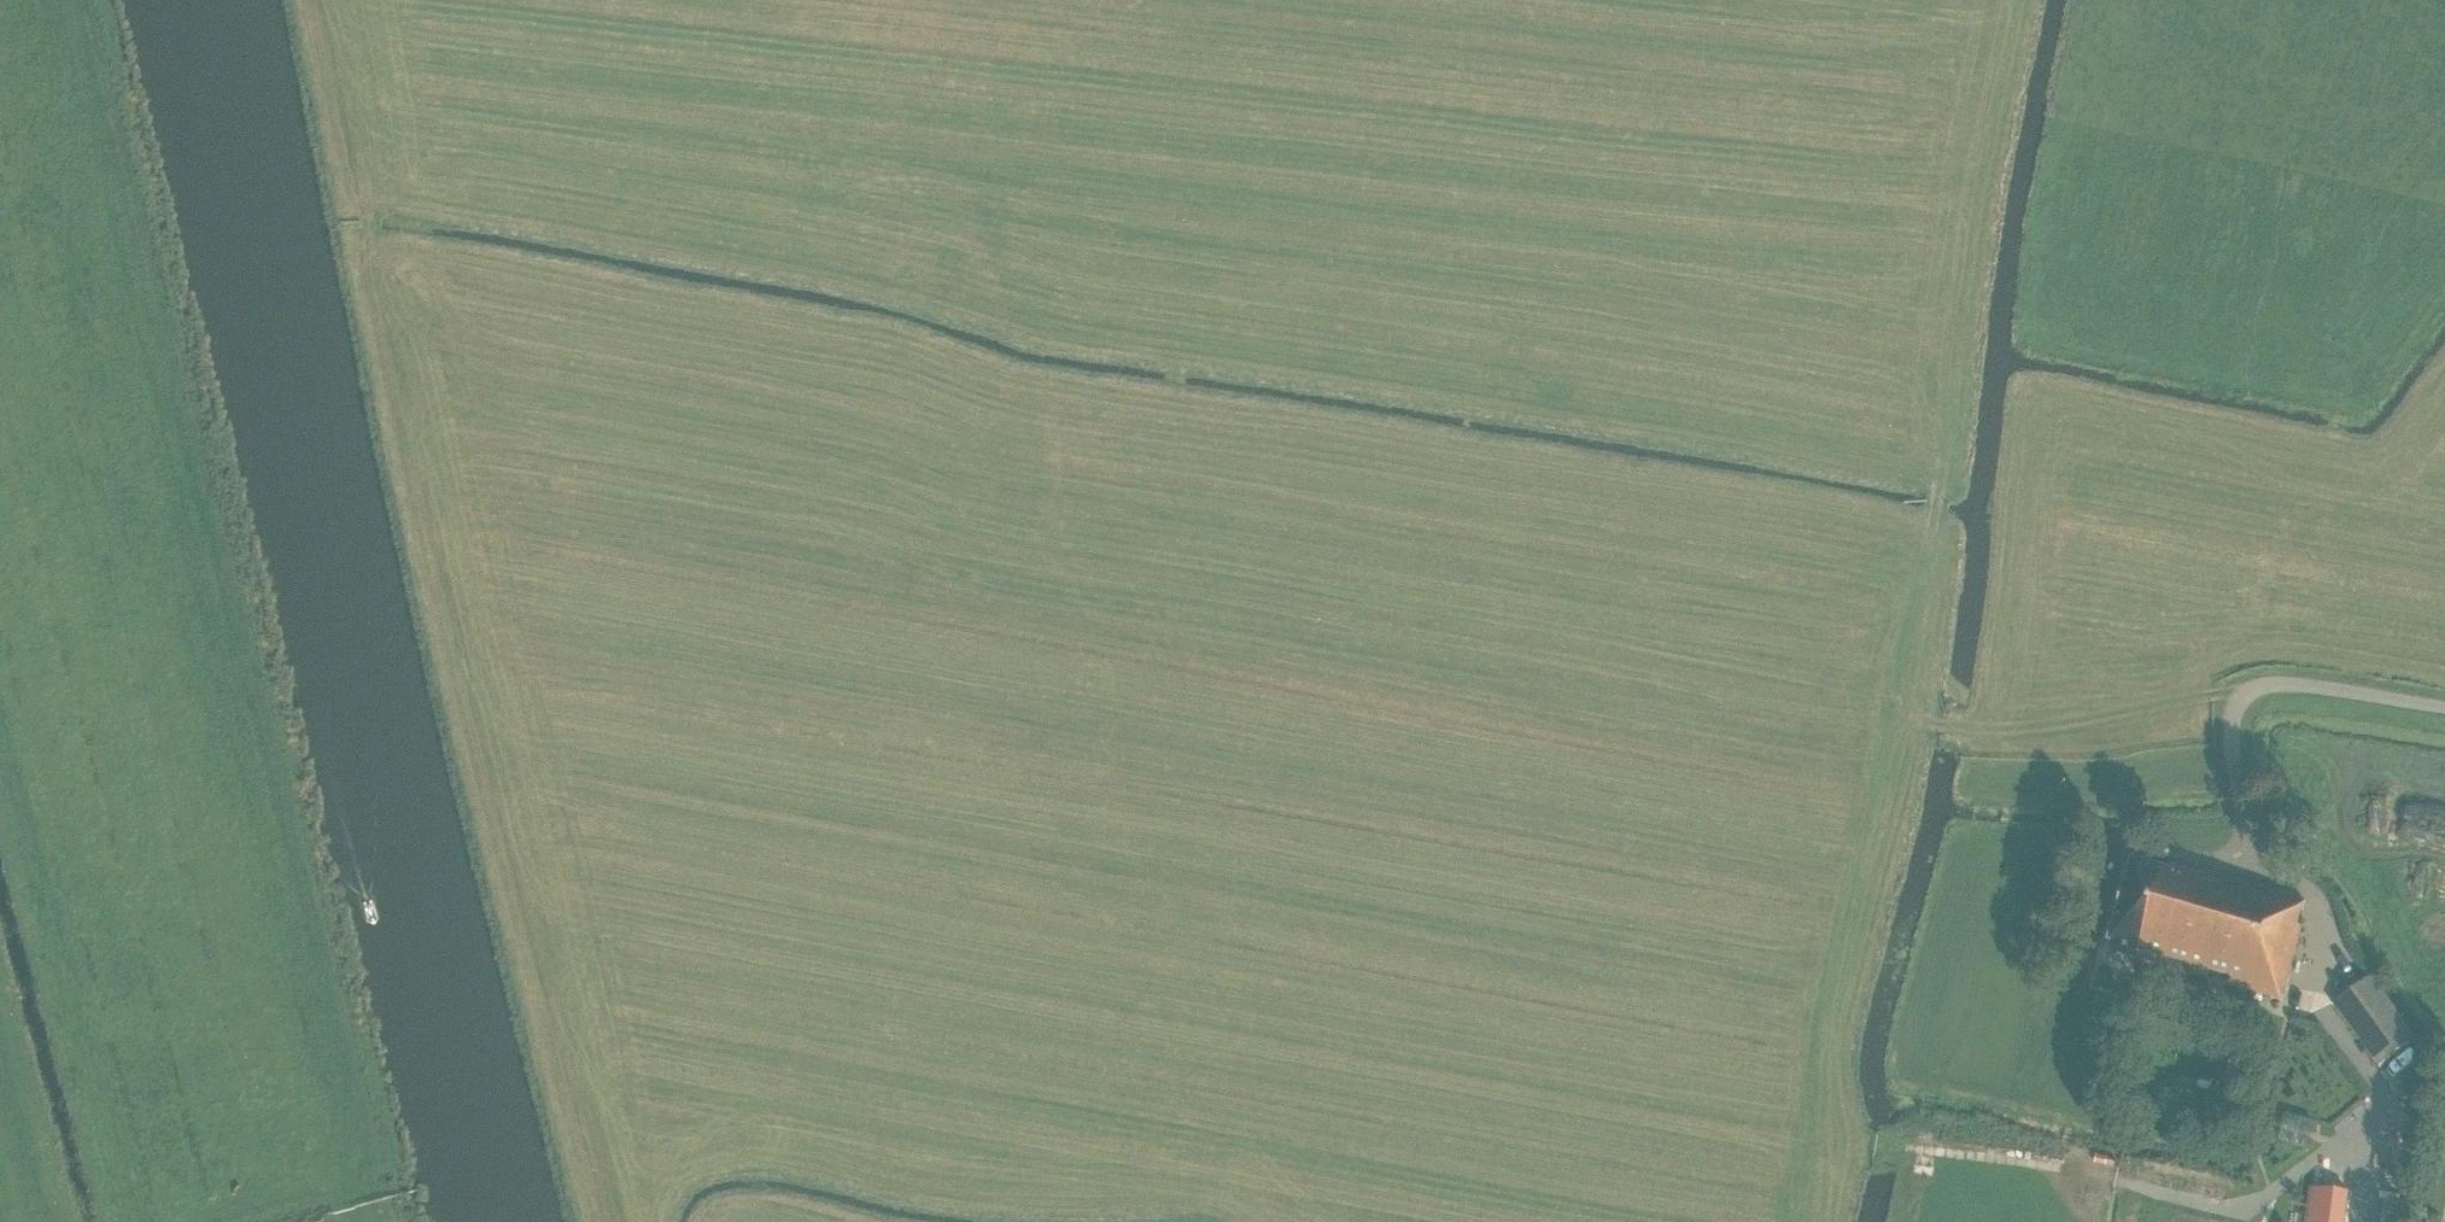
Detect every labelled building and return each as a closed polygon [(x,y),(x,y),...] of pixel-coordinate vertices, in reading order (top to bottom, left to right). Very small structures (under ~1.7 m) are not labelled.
[(2190,968),(2189,973),(2208,979),(2209,973),(2230,980),(2229,985),(2250,992),(2245,1011),(2273,1020),(2278,1000),(2281,1001),(2303,928),(2299,927),(2305,902),(2193,868),(2192,872),(2171,865),(2170,870),(2133,859),(2123,893),(2122,893),(2118,906),(2119,907),(2108,941),(2110,941),(2107,949),(2167,967),(2168,961),(2190,968)] [(2334,1004),(2379,1067),(2416,1040),(2371,977),(2334,1004)]
